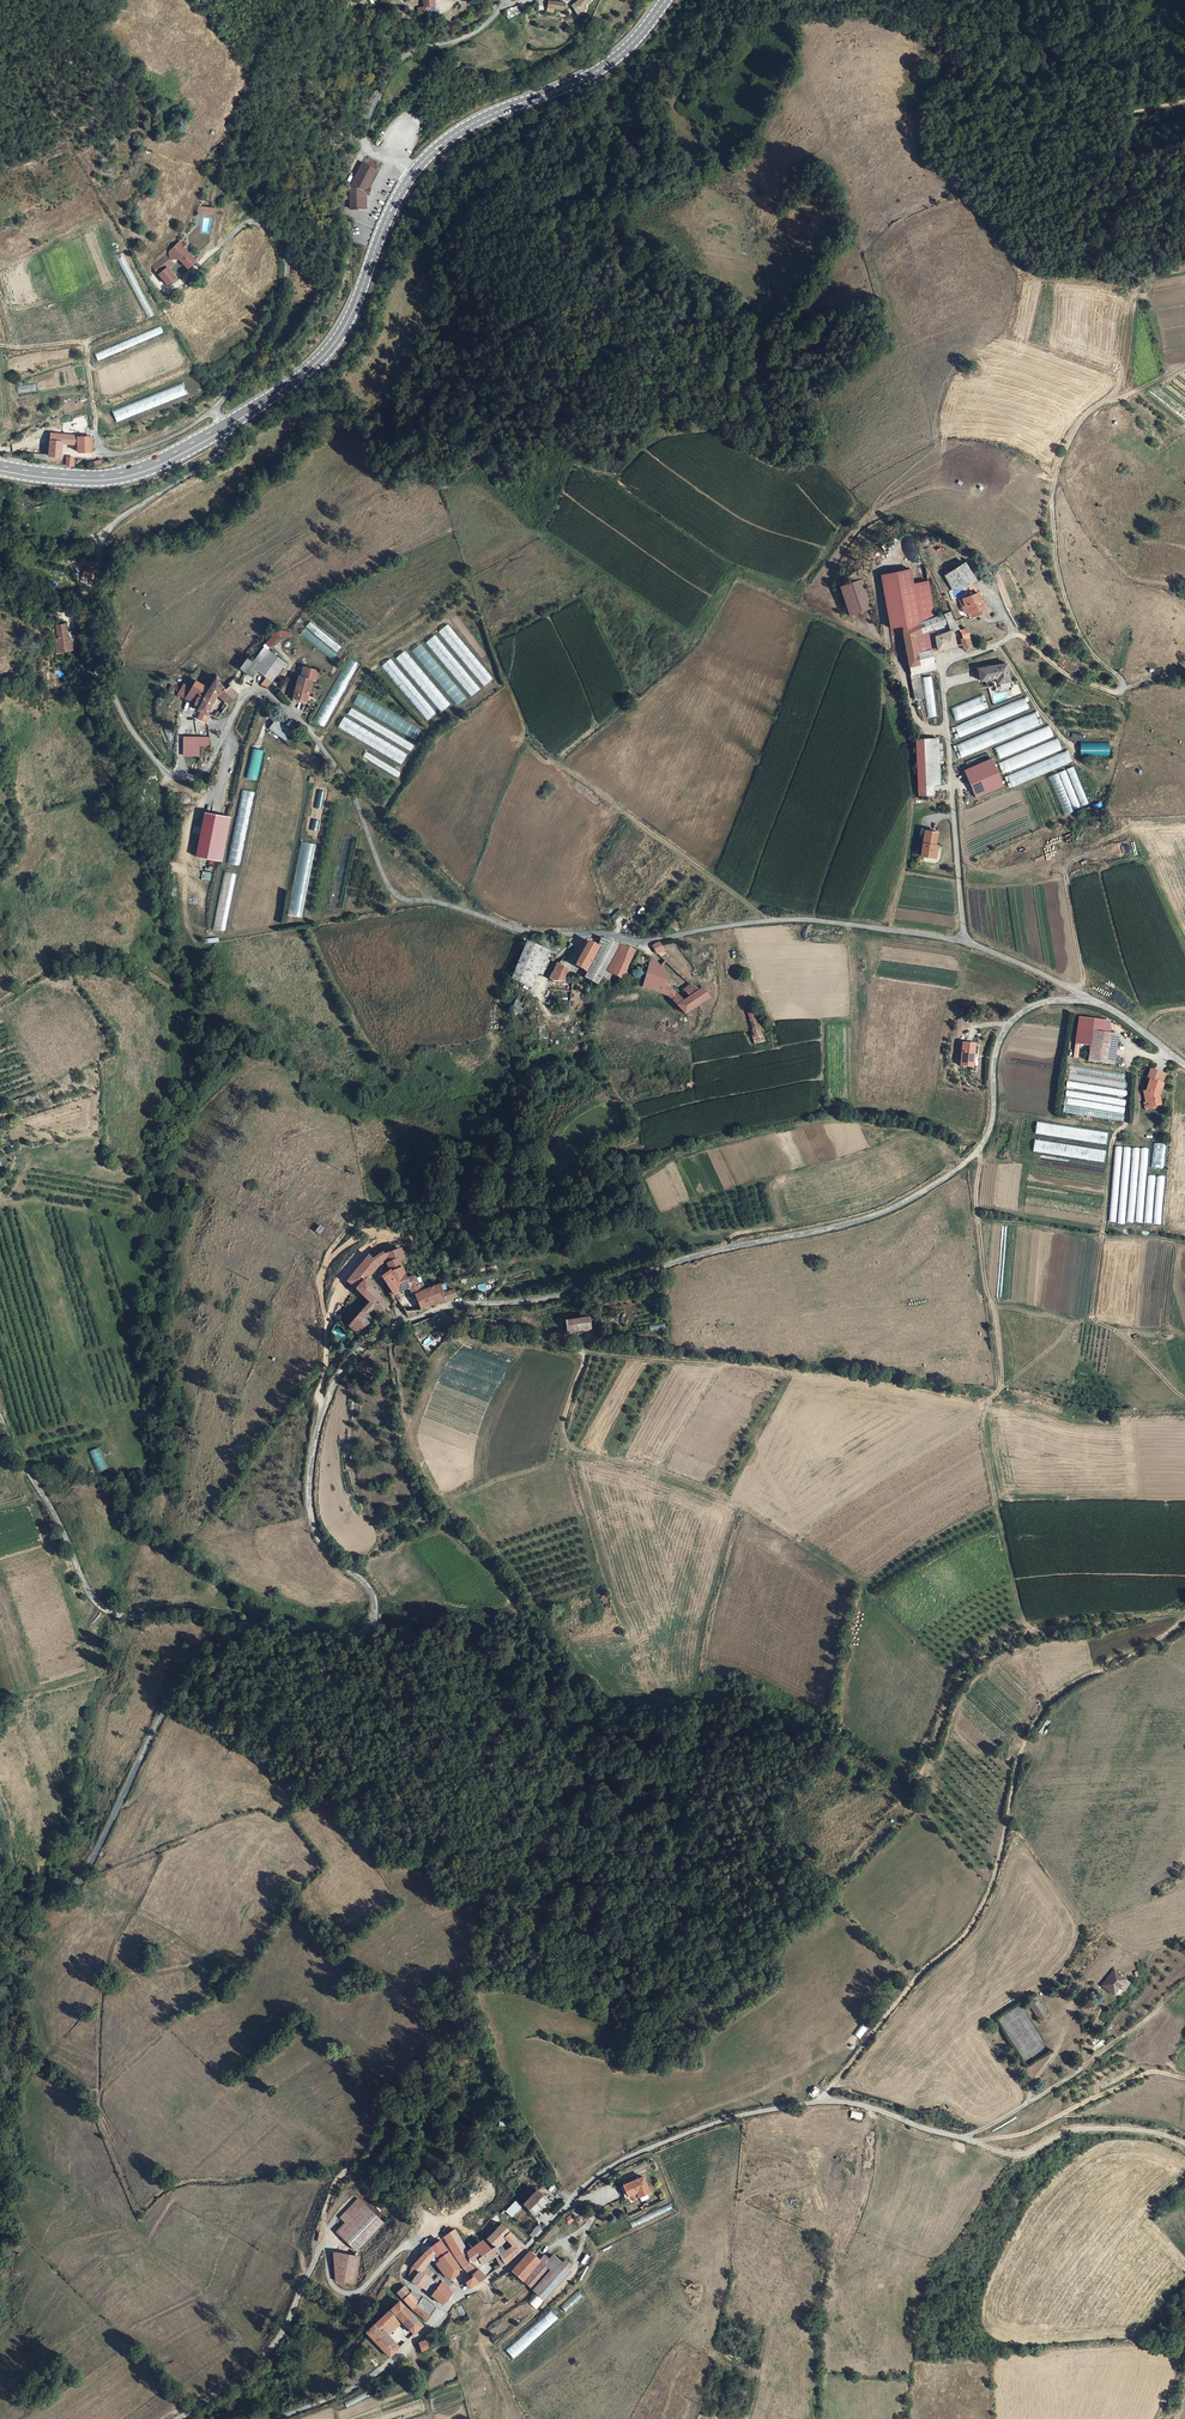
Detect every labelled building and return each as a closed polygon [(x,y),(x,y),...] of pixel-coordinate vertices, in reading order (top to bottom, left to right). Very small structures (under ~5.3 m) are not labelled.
[(575,3),(572,5),(577,13),(583,7),(586,8),(589,5),(587,3),(590,0),(579,0),(575,3)] [(601,0),(592,0),(595,2),(593,7),(596,10),(601,0)] [(564,3),(548,1),(547,8),(563,10),(564,3)] [(507,17),(520,14),(518,7),(506,10),(507,17)] [(574,21),(570,15),(565,18),(568,24),(574,21)] [(350,191),(351,209),(366,208),(366,194),(369,195),(370,189),(367,188),(377,170),(363,163),(352,184),(350,191)] [(201,232),(209,233),(213,216),(202,213),(199,225),(202,226),(201,232)] [(171,255),(164,259),(168,264),(172,261),(179,259),(186,252),(187,252),(186,245),(183,245),(181,246),(171,255)] [(188,269),(196,261),(187,252),(186,252),(179,259),(188,269)] [(159,275),(167,268),(179,259),(172,261),(168,264),(164,259),(152,266),(159,275)] [(169,286),(177,279),(167,268),(159,275),(169,286)] [(18,392),(36,391),(36,384),(18,385),(18,392)] [(183,384),(168,388),(171,399),(185,395),(183,384)] [(88,437),(62,436),(50,436),(50,456),(61,457),(62,445),(78,446),(79,453),(93,453),(92,441),(88,441),(88,437)] [(970,610),(978,607),(982,613),(989,611),(980,590),(977,591),(970,582),(975,578),(964,561),(963,562),(959,556),(940,567),(954,590),(964,585),(968,593),(962,596),(965,603),(968,603),(970,610)] [(92,578),(95,569),(86,566),(83,574),(92,578)] [(879,575),(890,628),(902,626),(903,629),(922,622),(910,569),(879,575)] [(856,576),(833,584),(844,612),(866,604),(856,576)] [(951,592),(953,598),(967,594),(965,588),(951,592)] [(949,623),(954,621),(950,611),(944,613),(949,623)] [(931,650),(955,646),(951,631),(958,629),(954,621),(949,623),(944,613),(922,622),(903,629),(910,666),(933,660),(931,650)] [(439,631),(482,686),(492,679),(449,623),(439,631)] [(64,625),(53,628),(56,640),(52,641),(53,647),(55,647),(56,655),(73,651),(72,642),(69,643),(64,625)] [(280,626),(266,642),(271,646),(281,634),(287,639),(290,635),(280,626)] [(969,636),(966,628),(958,630),(962,638),(969,636)] [(333,659),(336,654),(304,631),(300,636),(333,659)] [(426,642),(470,696),(479,689),(435,634),(426,642)] [(961,639),(962,645),(964,648),(970,647),(972,646),(969,636),(962,638),(961,639)] [(466,698),(421,643),(412,651),(456,706),(466,698)] [(284,664),(262,648),(251,664),(244,673),(251,679),(256,672),(265,679),(270,683),(284,664)] [(441,712),(450,704),(405,650),(396,658),(441,712)] [(1075,676),(1079,670),(1059,655),(1055,661),(1075,676)] [(315,722),(325,727),(357,663),(348,658),(315,722)] [(381,666),(427,721),(436,714),(391,658),(381,666)] [(244,673),(251,664),(245,660),(238,669),(244,673)] [(935,667),(933,660),(910,666),(911,672),(919,670),(935,667)] [(997,677),(998,682),(1009,681),(1006,664),(978,668),(980,680),(997,677)] [(318,671),(303,667),(300,677),(298,677),(293,701),(309,705),(312,694),(309,693),(312,680),(315,681),(318,671)] [(917,699),(925,697),(921,676),(912,678),(917,699)] [(933,676),(924,677),(926,717),(935,717),(933,676)] [(199,711),(208,715),(215,696),(215,694),(226,689),(218,678),(209,689),(197,681),(192,688),(184,683),(184,684),(179,694),(197,704),(195,707),(200,709),(199,711)] [(270,683),(265,679),(260,685),(266,688),(270,683)] [(238,693),(231,687),(226,689),(215,694),(215,696),(228,706),(238,693)] [(359,694),(353,704),(415,740),(421,729),(359,694)] [(956,721),(985,709),(980,696),(951,708),(956,721)] [(958,736),(1029,711),(1025,700),(954,725),(958,736)] [(415,743),(350,709),(347,716),(411,750),(415,743)] [(1035,713),(955,744),(960,757),(1040,726),(1035,713)] [(343,717),(338,727),(402,764),(407,754),(343,717)] [(275,719),(268,729),(285,741),(292,731),(275,719)] [(999,758),(1053,737),(1049,726),(994,747),(999,758)] [(209,746),(210,738),(184,737),(184,745),(199,745),(209,746)] [(915,740),(918,785),(932,784),(940,783),(937,738),(915,740)] [(199,745),(184,745),(183,755),(198,756),(199,745)] [(252,748),(246,779),(258,781),(263,750),(252,748)] [(992,769),(979,774),(987,795),(1014,785),(1006,764),(1003,765),(1001,760),(990,764),(992,769)] [(1064,814),(1089,804),(1073,767),(1048,777),(1064,814)] [(933,793),(932,784),(918,785),(919,794),(933,793)] [(248,826),(253,792),(242,790),(237,824),(248,826)] [(203,812),(195,857),(223,862),(230,817),(203,812)] [(930,831),(919,829),(914,856),(928,859),(930,849),(927,848),(929,840),(930,831)] [(229,864),(240,865),(243,842),(231,841),(229,864)] [(302,842),(288,915),(301,917),(315,844),(302,842)] [(224,872),(213,929),(225,931),(236,874),(224,872)] [(675,919),(670,926),(676,931),(682,924),(675,919)] [(629,927),(625,931),(635,937),(638,932),(629,927)] [(622,979),(631,958),(619,953),(622,946),(600,939),(598,946),(588,942),(578,964),(591,970),(590,973),(587,979),(598,985),(600,981),(608,985),(612,977),(611,977),(613,974),(622,979)] [(539,950),(552,955),(556,956),(558,948),(541,943),(539,950)] [(658,954),(660,953),(664,948),(660,944),(660,943),(653,948),(658,954)] [(539,977),(544,978),(552,955),(539,950),(526,946),(514,984),(535,991),(539,977)] [(622,946),(619,953),(631,958),(635,950),(622,946)] [(665,949),(664,948),(660,953),(665,958),(670,953),(665,949)] [(651,960),(644,986),(670,996),(673,986),(665,983),(669,971),(662,965),(651,960)] [(560,983),(565,972),(556,967),(551,979),(560,983)] [(676,1002),(679,1005),(700,990),(691,984),(672,997),(676,1002)] [(704,988),(700,990),(679,1005),(686,1013),(710,996),(704,988)] [(521,1001),(517,1016),(525,1019),(530,1003),(521,1001)] [(753,1008),(745,1011),(757,1043),(764,1041),(753,1008)] [(1069,1048),(1084,1051),(1087,1036),(1104,1040),(1105,1034),(1103,1027),(1074,1021),(1069,1048)] [(1104,1040),(1087,1036),(1084,1051),(1081,1066),(1108,1071),(1113,1041),(1104,1040)] [(1008,1038),(1004,1074),(1009,1072),(1009,1066),(1013,1073),(1016,1071),(1019,1072),(1023,1078),(1023,1072),(1025,1071),(1024,1068),(1032,1064),(1033,1064),(1033,1070),(1034,1073),(1034,1074),(1038,1082),(1040,1080),(1042,1085),(1043,1077),(1045,1082),(1053,1083),(1057,1044),(1045,1043),(1045,1042),(1008,1038)] [(979,1041),(967,1040),(962,1063),(973,1064),(975,1053),(977,1053),(979,1041)] [(1150,1107),(1160,1106),(1160,1095),(1162,1082),(1161,1081),(1163,1072),(1151,1069),(1149,1076),(1152,1077),(1152,1080),(1149,1091),(1150,1107)] [(1163,1168),(1166,1144),(1154,1143),(1151,1167),(1163,1168)] [(1114,1146),(1111,1222),(1126,1223),(1126,1222),(1143,1223),(1143,1222),(1154,1223),(1154,1224),(1162,1224),(1163,1177),(1156,1176),(1147,1175),(1148,1149),(1131,1148),(1131,1147),(1123,1147),(1114,1146)] [(320,1225),(315,1231),(320,1234),(324,1228),(320,1225)] [(1015,1240),(1021,1241),(1023,1227),(1017,1226),(1015,1240)] [(406,1262),(402,1254),(399,1249),(393,1252),(396,1255),(400,1265),(406,1262)] [(1017,1298),(1020,1251),(1014,1251),(1012,1286),(1011,1286),(1011,1298),(1017,1298)] [(385,1257),(388,1262),(396,1255),(393,1252),(385,1257)] [(368,1278),(388,1262),(385,1257),(383,1254),(373,1261),(368,1255),(347,1281),(358,1291),(363,1295),(368,1290),(371,1287),(375,1284),(369,1279),(368,1278)] [(401,1267),(382,1277),(392,1292),(394,1295),(410,1287),(415,1295),(425,1290),(422,1284),(418,1285),(416,1279),(414,1276),(406,1279),(405,1276),(401,1267)] [(440,1285),(427,1289),(430,1299),(432,1306),(457,1297),(454,1291),(442,1294),(440,1285)] [(400,1305),(405,1313),(430,1299),(427,1289),(425,1290),(415,1295),(411,1297),(399,1303),(400,1305)] [(370,1302),(348,1326),(358,1333),(367,1326),(363,1322),(370,1315),(374,1319),(383,1316),(390,1312),(385,1300),(374,1290),(366,1298),(370,1302)] [(421,1308),(432,1306),(430,1299),(405,1313),(408,1317),(423,1311),(421,1308)] [(589,1320),(566,1326),(569,1338),(593,1332),(589,1320)] [(338,1327),(332,1332),(341,1342),(346,1338),(338,1327)] [(333,1352),(339,1348),(332,1336),(330,1342),(333,1352)] [(88,1452),(98,1472),(107,1468),(98,1447),(88,1452)] [(1125,1979),(1113,1971),(1102,1986),(1113,1994),(1125,1979)] [(1038,1999),(1031,2004),(1041,2019),(1048,2015),(1038,1999)] [(862,2024),(854,2034),(860,2038),(868,2028),(862,2024)] [(852,2111),(850,2117),(861,2120),(863,2114),(852,2111)] [(642,2176),(623,2186),(628,2196),(636,2192),(639,2197),(650,2192),(642,2176)] [(548,2199),(536,2189),(524,2203),(536,2213),(548,2199)] [(353,2197),(347,2193),(337,2208),(343,2212),(353,2197)] [(377,2212),(353,2197),(343,2212),(332,2230),(355,2245),(377,2212)] [(517,2201),(510,2208),(514,2211),(521,2205),(517,2201)] [(494,2247),(498,2244),(495,2242),(502,2238),(510,2246),(518,2240),(502,2224),(483,2234),(494,2247)] [(458,2230),(461,2238),(474,2234),(473,2233),(471,2225),(458,2230)] [(536,2234),(542,2228),(540,2226),(533,2231),(536,2234)] [(466,2249),(455,2228),(448,2235),(444,2238),(464,2266),(472,2261),(466,2249)] [(529,2241),(535,2235),(532,2232),(526,2238),(529,2241)] [(479,2242),(474,2234),(461,2238),(463,2240),(473,2259),(474,2259),(482,2254),(491,2249),(483,2240),(479,2242)] [(430,2277),(420,2271),(426,2265),(431,2258),(435,2255),(439,2259),(434,2263),(446,2276),(447,2275),(459,2266),(440,2240),(430,2247),(427,2250),(419,2258),(412,2267),(418,2270),(413,2278),(412,2281),(422,2286),(423,2285),(430,2277)] [(498,2244),(494,2247),(498,2253),(503,2263),(512,2256),(506,2250),(504,2251),(498,2244)] [(494,2256),(498,2253),(494,2247),(491,2249),(482,2254),(474,2259),(473,2259),(472,2261),(476,2266),(481,2263),(494,2256)] [(353,2248),(329,2249),(343,2282),(364,2273),(353,2248)] [(523,2279),(540,2261),(541,2260),(539,2258),(530,2250),(512,2269),(523,2279)] [(500,2265),(503,2263),(498,2253),(494,2256),(500,2265)] [(545,2266),(555,2255),(553,2253),(549,2258),(544,2253),(539,2258),(541,2260),(540,2261),(545,2266)] [(439,2259),(435,2255),(431,2258),(434,2263),(439,2259)] [(562,2262),(555,2255),(545,2266),(560,2278),(568,2269),(567,2269),(572,2264),(565,2258),(562,2262)] [(464,2266),(473,2275),(480,2271),(476,2266),(472,2261),(464,2266)] [(545,2266),(540,2261),(523,2279),(546,2299),(562,2280),(560,2278),(545,2266)] [(493,2271),(481,2263),(476,2266),(480,2271),(485,2277),(493,2271)] [(444,2280),(426,2265),(420,2271),(430,2277),(432,2278),(440,2284),(443,2281),(444,2280)] [(463,2271),(459,2266),(447,2275),(451,2280),(463,2271)] [(418,2270),(412,2267),(409,2276),(413,2278),(418,2270)] [(570,2271),(568,2269),(560,2278),(562,2280),(570,2271)] [(432,2278),(430,2277),(423,2285),(432,2293),(431,2294),(441,2303),(444,2300),(453,2291),(443,2281),(440,2284),(432,2278)] [(416,2304),(418,2301),(405,2285),(397,2292),(405,2302),(412,2309),(416,2304)] [(436,2307),(422,2296),(418,2301),(416,2304),(430,2315),(435,2307),(436,2307)] [(400,2301),(391,2309),(398,2316),(403,2321),(414,2333),(422,2326),(400,2301)] [(430,2315),(416,2304),(412,2309),(414,2311),(423,2319),(426,2321),(430,2315)] [(392,2322),(398,2316),(391,2309),(385,2314),(392,2322)] [(506,2350),(513,2358),(558,2319),(551,2310),(506,2350)] [(384,2329),(392,2322),(385,2314),(370,2328),(366,2332),(389,2356),(397,2348),(386,2337),(389,2334),(384,2329)] [(398,2316),(392,2322),(384,2329),(389,2334),(403,2321),(398,2316)] [(397,2348),(400,2346),(389,2334),(386,2337),(397,2348)] [(427,2338),(419,2342),(422,2349),(428,2348),(427,2338)]
